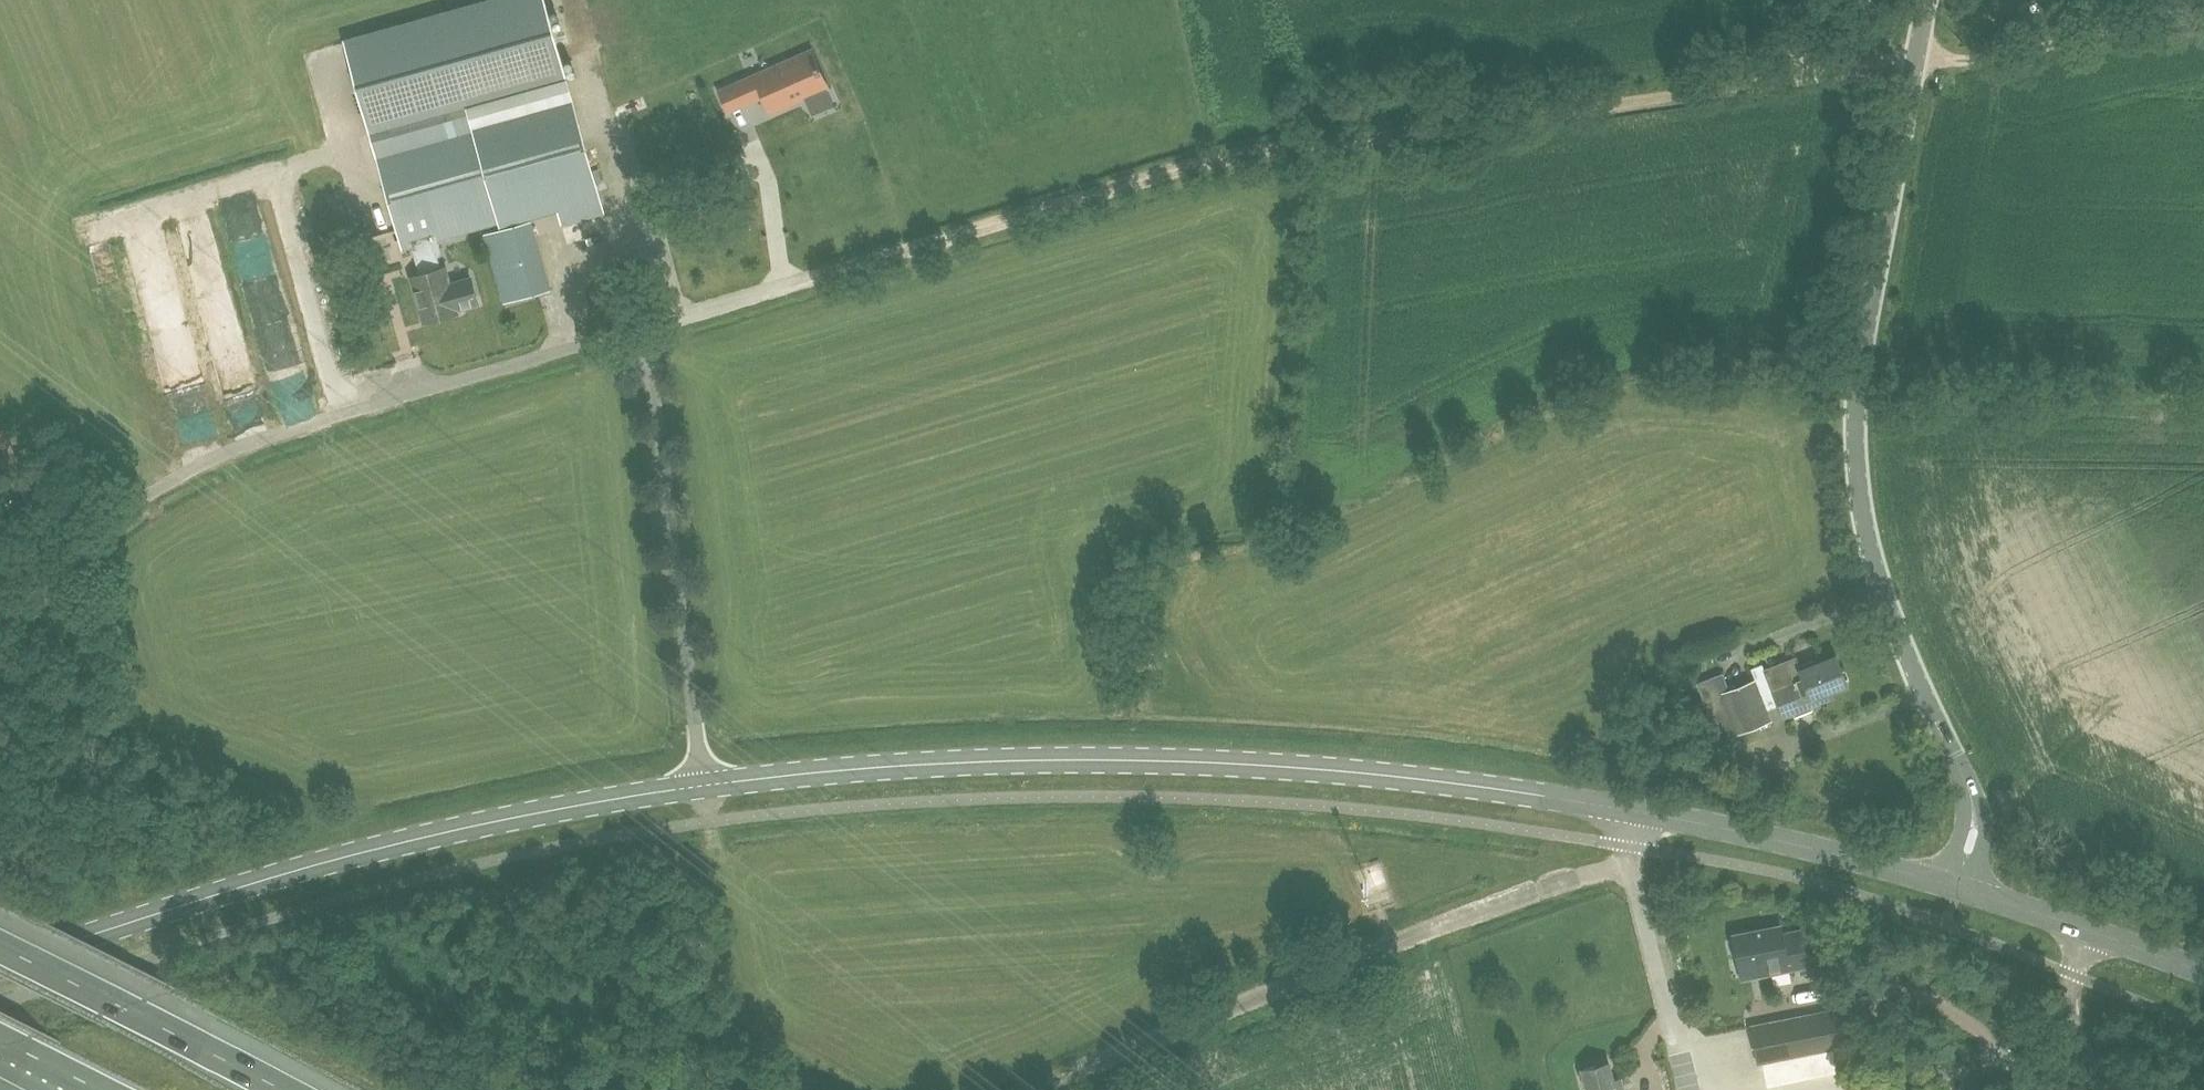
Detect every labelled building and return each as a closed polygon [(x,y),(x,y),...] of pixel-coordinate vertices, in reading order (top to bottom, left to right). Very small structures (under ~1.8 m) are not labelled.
[(424,321),(424,322),(458,313),(457,309),(478,304),(471,278),(450,284),(446,268),(441,269),(438,256),(442,255),(438,240),(557,206),(562,224),(603,212),(565,78),(544,0),(500,0),(346,43),(371,132),(372,132),(377,152),(455,130),(455,133),(378,154),(404,249),(412,247),(420,275),(412,277),(424,321)] [(742,80),(733,85),(742,104),(751,101),(764,95),(769,105),(781,99),(784,106),(804,97),(826,87),(820,72),(817,65),(810,50),(742,80)] [(530,222),(485,235),(504,301),(549,288),(530,222)] [(1805,407),(1814,408),(1814,400),(1805,399),(1805,407)] [(0,432),(0,470),(20,462),(7,429),(0,432)] [(1783,716),(1794,712),(1796,716),(1812,709),(1811,705),(1825,700),(1823,694),(1848,685),(1837,656),(1801,670),(1796,658),(1765,670),(1783,716)] [(1723,673),(1698,683),(1720,741),(1773,721),(1757,679),(1730,689),(1723,673)] [(1378,875),(1384,892),(1397,888),(1392,871),(1378,875)] [(1733,935),(1742,979),(1807,966),(1800,931),(1783,934),(1781,926),(1733,935)] [(1828,1012),(1752,1027),(1759,1062),(1835,1047),(1828,1012)] [(1583,1069),(1589,1089),(1624,1089),(1621,1078),(1615,1080),(1610,1062),(1583,1069)]
